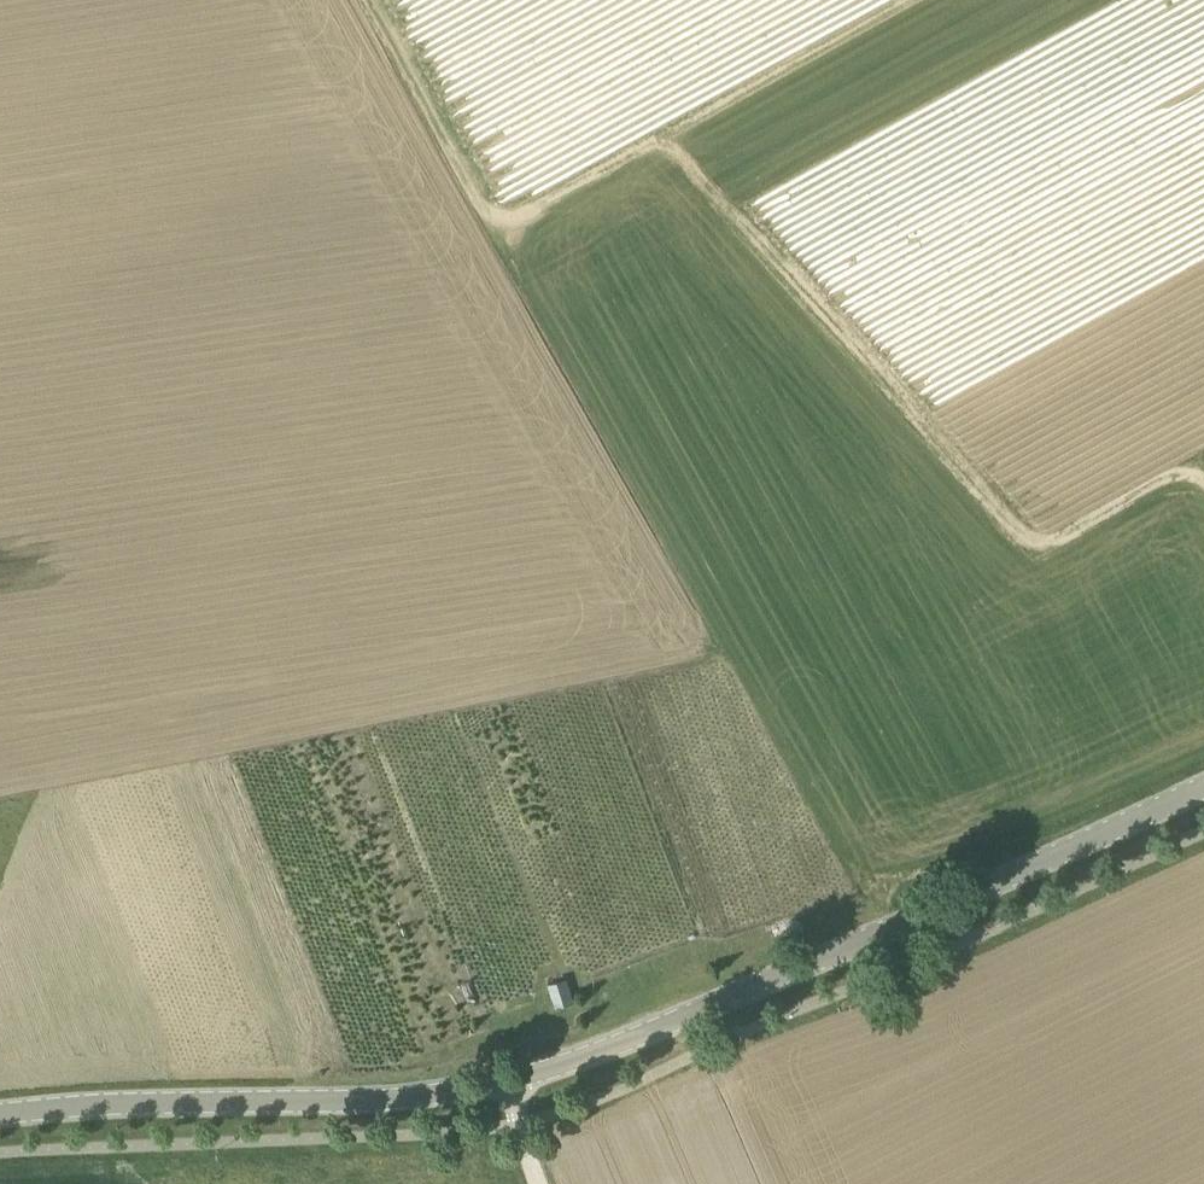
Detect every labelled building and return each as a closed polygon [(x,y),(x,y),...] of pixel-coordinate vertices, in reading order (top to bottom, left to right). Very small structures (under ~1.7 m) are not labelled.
[(565,977),(547,984),(555,1007),(573,1001),(565,977)]
